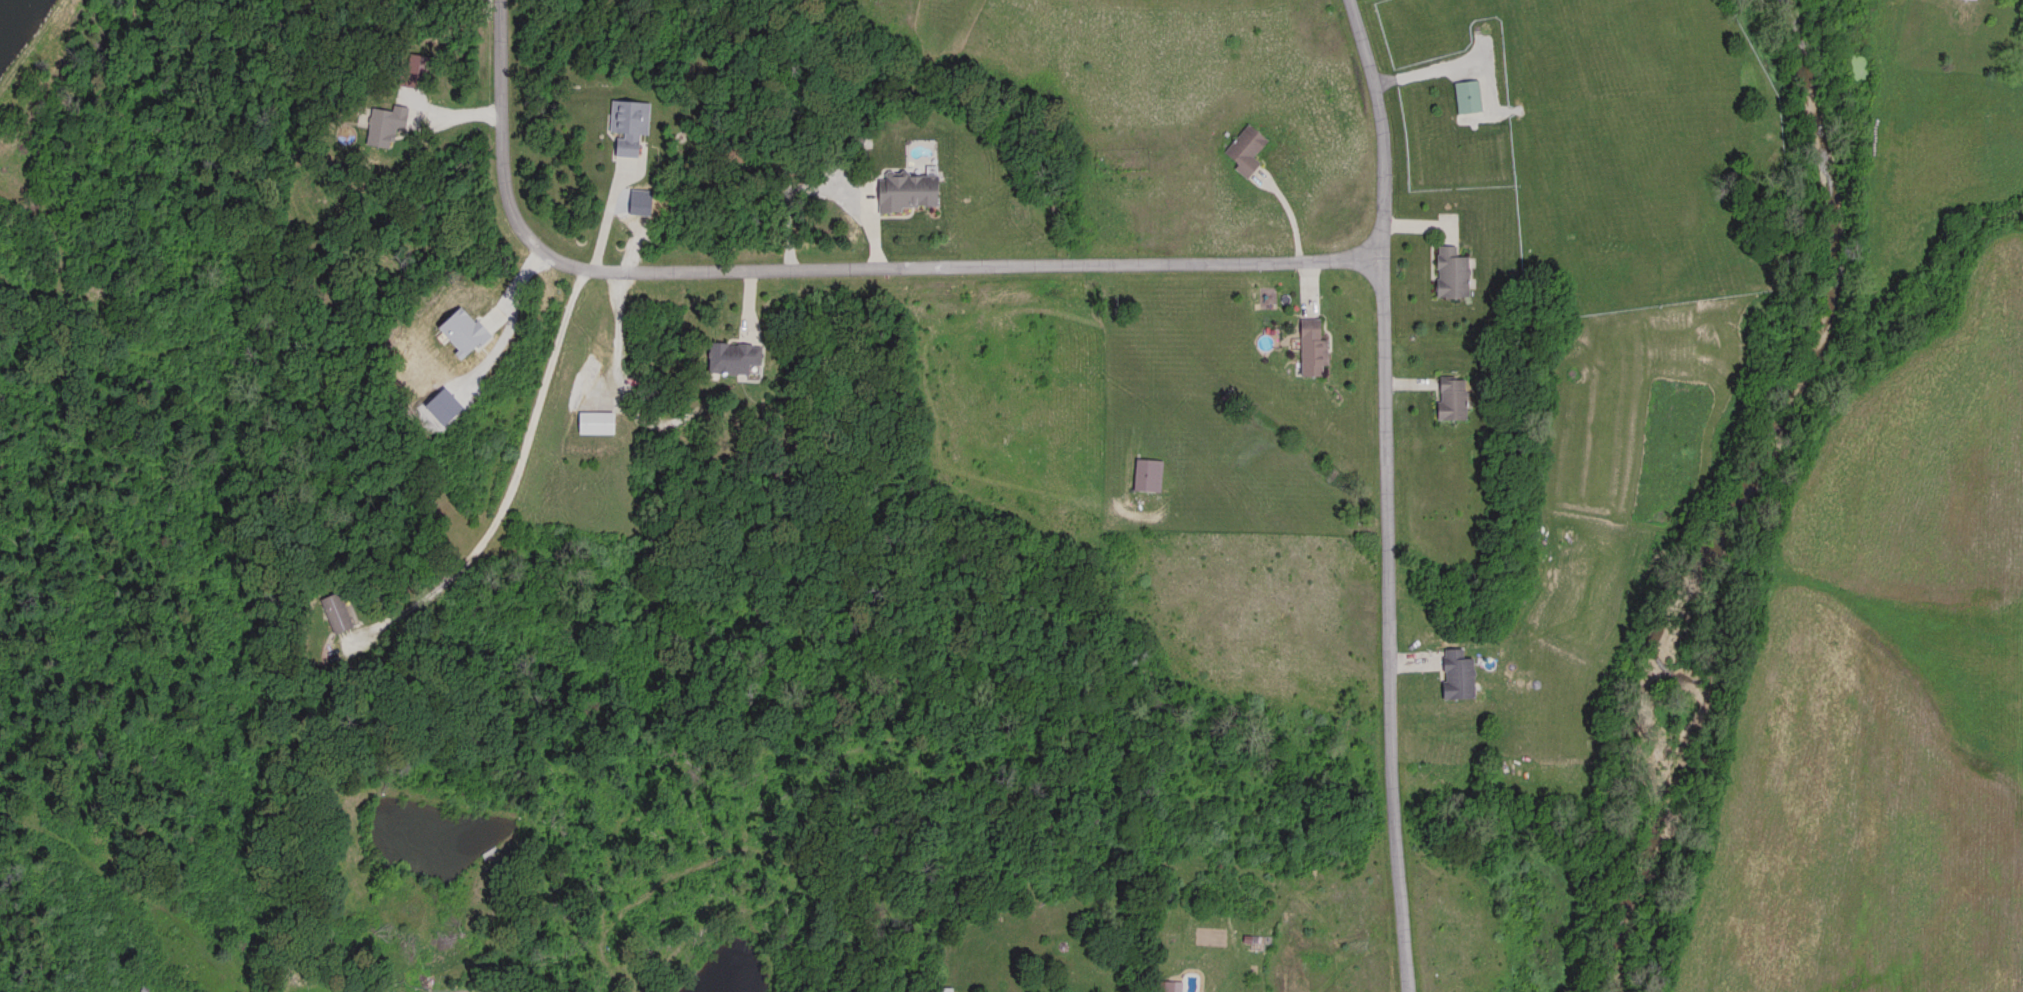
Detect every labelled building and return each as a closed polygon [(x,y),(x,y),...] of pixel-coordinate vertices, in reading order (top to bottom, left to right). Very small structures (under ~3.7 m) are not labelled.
[(1483,77),(1457,80),(1461,112),(1487,108),(1483,77)] [(651,100),(612,98),(611,132),(618,132),(617,154),(643,155),(644,132),(650,132),(651,100)] [(1251,176),(1266,163),(1257,154),(1272,140),(1255,121),(1225,149),(1251,176)] [(880,177),(881,208),(946,206),(945,164),(929,165),(929,170),(889,171),(889,177),(880,177)] [(1462,243),(1442,243),(1443,295),(1475,294),(1475,253),(1462,253),(1462,243)] [(1305,373),(1330,372),(1328,315),(1303,316),(1305,373)] [(710,369),(752,370),(753,361),(764,362),(765,341),(711,339),(710,369)] [(1443,374),(1443,417),(1472,417),(1472,374),(1443,374)] [(1166,457),(1136,456),(1135,487),(1165,488),(1166,457)] [(336,634),(356,626),(343,591),(323,599),(336,634)] [(1447,647),(1448,697),(1480,696),(1479,656),(1468,656),(1468,647),(1447,647)]
